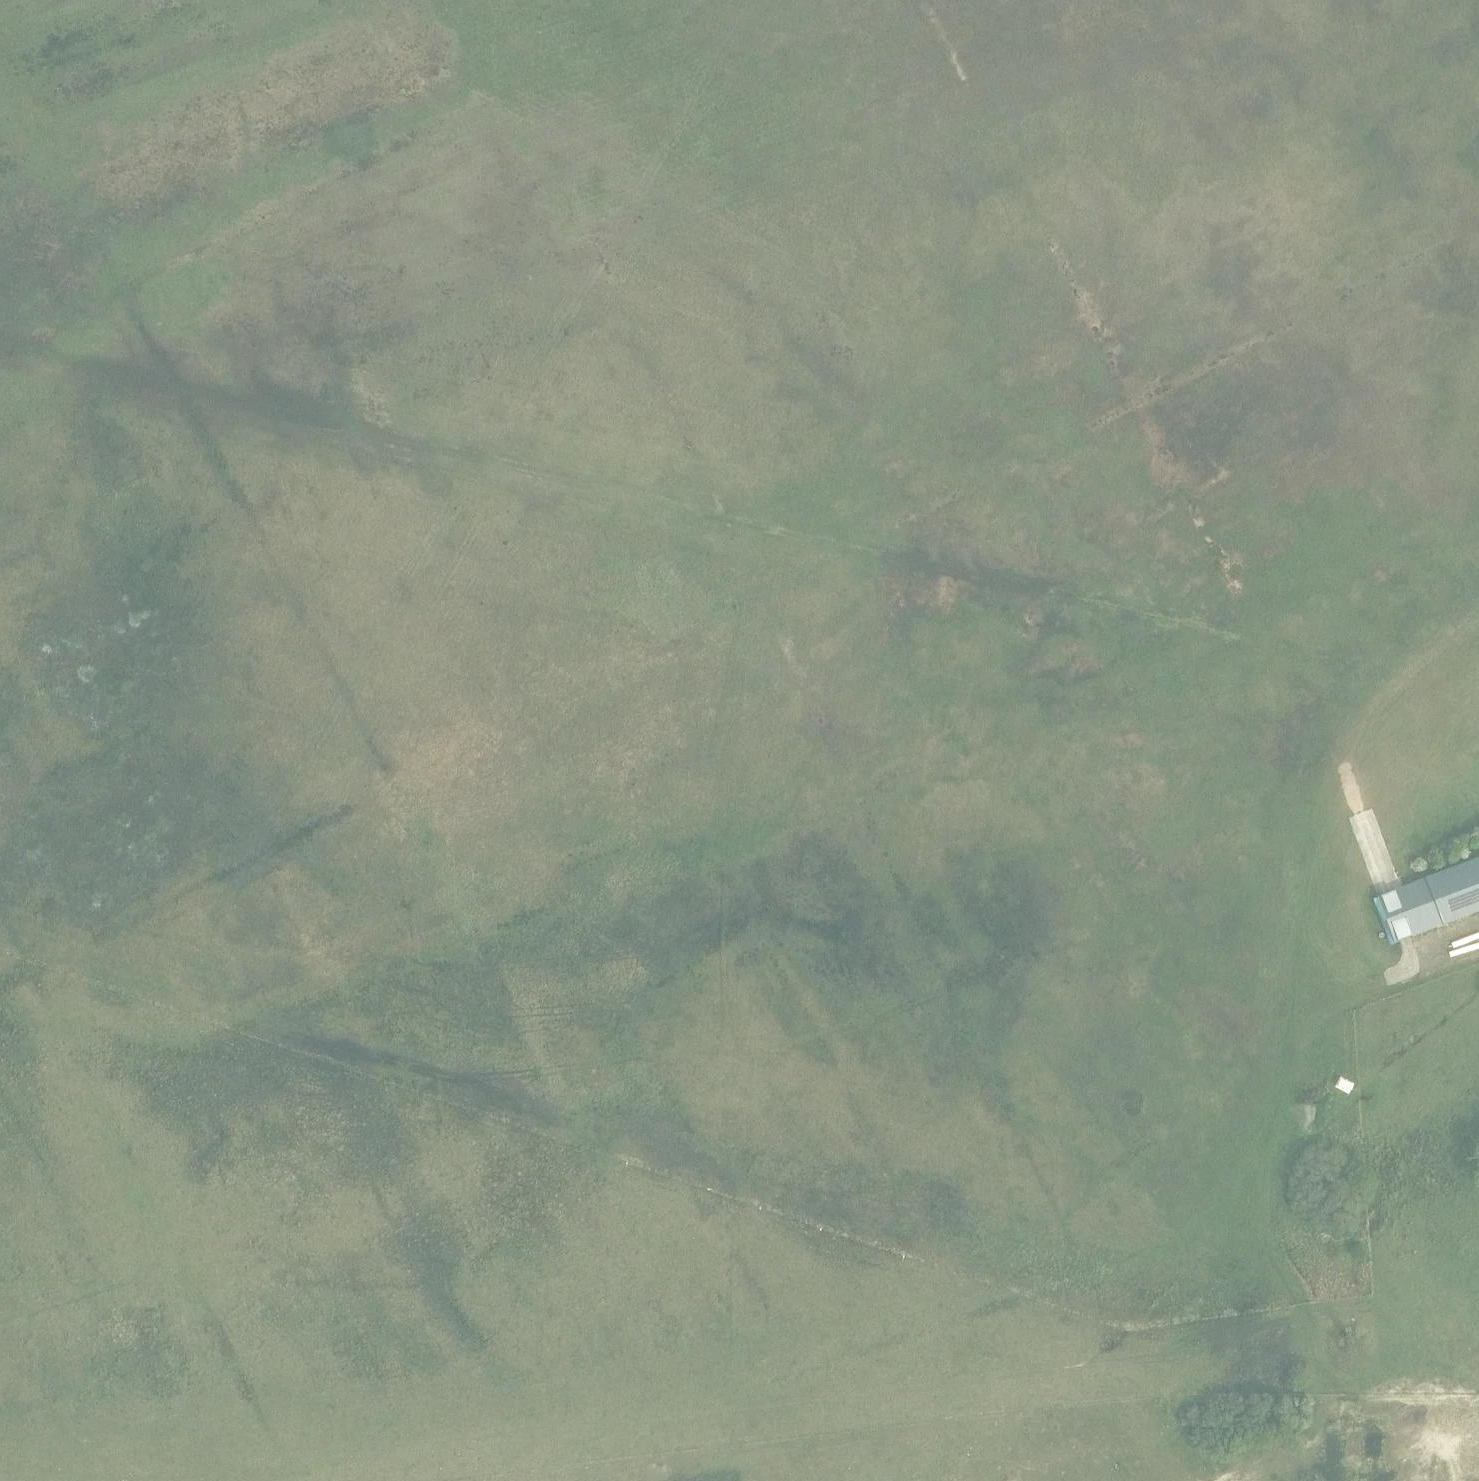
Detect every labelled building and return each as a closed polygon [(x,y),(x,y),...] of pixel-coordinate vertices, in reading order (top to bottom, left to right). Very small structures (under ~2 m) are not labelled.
[(1377,897),(1395,942),(1478,910),(1478,858),(1377,897)]
